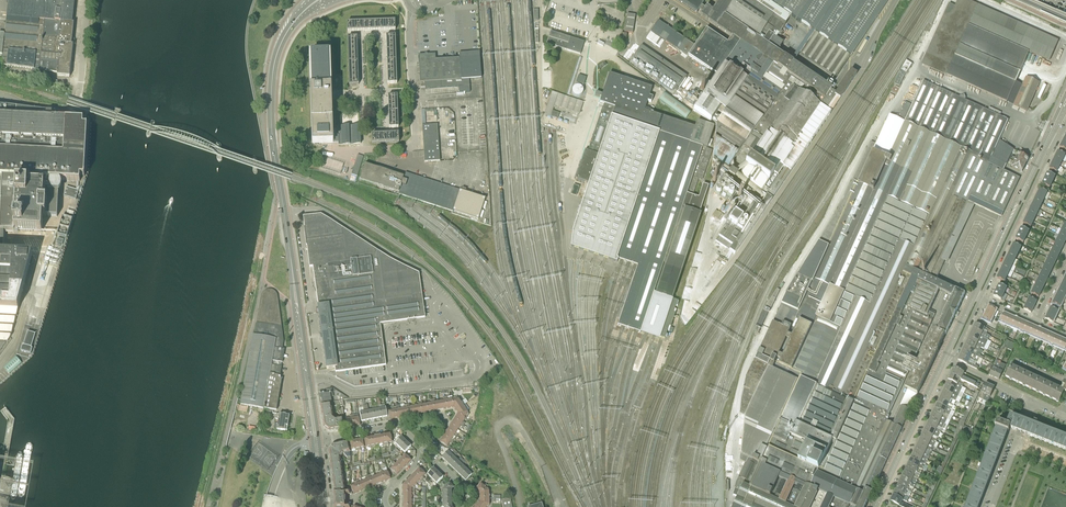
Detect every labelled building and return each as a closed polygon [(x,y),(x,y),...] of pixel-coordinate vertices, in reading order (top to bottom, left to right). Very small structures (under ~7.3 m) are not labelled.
[(3,55),(2,65),(32,69),(58,73),(57,76),(70,77),(73,45),(72,45),(72,38),(74,23),(72,23),(75,0),(8,0),(5,33),(0,33),(0,54),(3,55)] [(827,83),(825,85),(793,63),(800,53),(836,78),(850,57),(851,57),(889,0),(767,0),(811,30),(792,58),(778,49),(783,43),(776,38),(779,35),(780,36),(783,32),(784,32),(788,27),(785,25),(786,24),(774,16),(750,0),(719,0),(712,11),(706,7),(705,9),(702,6),(704,3),(700,0),(677,0),(697,13),(698,12),(701,15),(700,16),(732,37),(740,43),(717,75),(693,111),(711,123),(719,110),(725,113),(716,127),(712,161),(713,162),(712,167),(711,174),(710,179),(716,179),(717,175),(718,171),(719,169),(728,175),(727,176),(733,180),(734,179),(761,197),(757,202),(746,195),(723,179),(717,189),(740,204),(718,236),(718,237),(715,241),(729,250),(735,254),(794,168),(840,100),(857,75),(851,71),(835,93),(830,90),(831,89),(826,86),(828,84),(827,83)] [(1021,72),(1029,52),(1049,61),(1059,41),(967,0),(951,0),(922,64),(946,75),(967,84),(1007,102),(1016,82),(1021,72)] [(632,33),(635,15),(627,14),(624,31),(632,33)] [(395,21),(347,22),(347,32),(382,30),(395,30),(395,21)] [(688,56),(717,75),(740,43),(732,37),(727,43),(706,29),(694,46),(658,21),(651,32),(687,57),(688,56)] [(566,50),(580,54),(584,42),(551,31),(549,37),(547,44),(553,45),(556,46),(566,50)] [(656,44),(660,38),(651,32),(646,38),(656,44)] [(396,36),(386,36),(388,84),(397,83),(396,36)] [(357,37),(348,37),(349,85),(358,85),(359,85),(357,37)] [(677,91),(687,77),(642,45),(632,59),(677,91)] [(423,62),(419,62),(420,83),(425,82),(425,87),(425,89),(444,88),(454,87),(455,87),(459,87),(459,93),(470,92),(469,79),(481,78),(479,51),(459,52),(459,58),(455,58),(436,59),(423,60),(423,62)] [(329,55),(310,55),(313,143),(333,143),(333,142),(338,142),(338,145),(361,144),(360,126),(338,127),(338,129),(331,130),(329,55)] [(901,70),(906,74),(912,64),(907,61),(901,70)] [(894,84),(899,86),(904,76),(900,75),(901,73),(900,72),(894,84)] [(625,79),(614,75),(613,75),(612,75),(609,74),(602,95),(596,92),(595,96),(601,98),(600,103),(604,104),(603,108),(602,108),(588,151),(585,150),(575,180),(588,185),(568,246),(616,262),(617,259),(637,265),(617,325),(659,339),(659,337),(665,339),(669,326),(671,327),(675,314),(673,313),(677,301),(672,299),(700,214),(699,214),(708,186),(703,184),(698,198),(692,196),(698,178),(702,180),(712,151),(707,149),(713,128),(697,122),(695,127),(694,127),(651,113),(651,111),(645,109),(647,102),(651,103),(653,98),(649,97),(652,88),(639,84),(625,79)] [(576,83),(583,85),(586,77),(578,75),(576,83)] [(1014,105),(1027,111),(1039,83),(1026,77),(1014,105)] [(902,428),(901,428),(910,409),(910,410),(937,354),(939,350),(938,350),(945,334),(946,334),(955,316),(957,317),(959,313),(956,312),(965,294),(936,280),(944,261),(941,259),(971,196),(1004,212),(1020,178),(1004,170),(989,163),(991,157),(1008,120),(923,81),(904,122),(890,115),(868,163),(865,161),(856,181),(854,180),(838,211),(816,246),(798,275),(786,294),(787,294),(775,319),(773,322),(761,350),(756,361),(747,379),(744,389),(742,398),(740,413),(745,416),(741,454),(740,460),(746,463),(740,475),(739,478),(737,483),(735,489),(741,490),(738,497),(734,506),(864,506),(902,428)] [(585,92),(578,84),(572,91),(579,98),(585,92)] [(579,114),(583,102),(552,91),(544,114),(557,118),(559,113),(553,111),(554,106),(579,114)] [(690,112),(664,92),(659,99),(685,119),(690,112)] [(397,95),(388,96),(389,128),(398,128),(397,95)] [(905,101),(898,118),(901,119),(902,118),(905,119),(911,103),(905,101)] [(83,177),(87,127),(83,127),(83,122),(60,120),(60,114),(0,105),(0,231),(5,232),(14,232),(15,230),(42,232),(42,216),(57,217),(58,181),(79,182),(79,177),(83,177)] [(425,162),(437,161),(440,161),(437,125),(422,126),(424,151),(425,162)] [(375,134),(372,134),(372,143),(399,143),(399,133),(392,133),(375,134)] [(1004,170),(1006,165),(1014,150),(1000,140),(992,157),(991,157),(989,163),(1004,170)] [(1055,157),(1063,161),(1065,155),(1058,151),(1055,157)] [(1016,158),(1014,163),(1012,168),(1020,172),(1022,172),(1024,168),(1026,163),(1029,158),(1028,158),(1019,152),(1016,158)] [(350,181),(355,182),(364,157),(358,155),(350,181)] [(1052,163),(1060,167),(1063,161),(1055,157),(1052,163)] [(365,164),(360,179),(399,192),(399,194),(478,220),(485,198),(406,172),(404,177),(365,164)] [(1045,179),(1053,183),(1056,177),(1048,173),(1045,179)] [(1042,185),(1050,189),(1053,183),(1045,179),(1042,185)] [(64,196),(76,200),(79,191),(67,187),(64,196)] [(1045,198),(1048,192),(1040,189),(1037,195),(1045,198)] [(1045,198),(1037,195),(1034,200),(1042,204),(1045,198)] [(1034,200),(1032,206),(1039,210),(1042,204),(1034,200)] [(1032,206),(1030,210),(1029,212),(1036,216),(1039,210),(1032,206)] [(720,221),(723,216),(716,210),(712,215),(720,221)] [(1029,212),(1028,214),(1026,218),(1034,221),(1036,216),(1029,212)] [(318,215),(303,217),(309,267),(313,267),(319,307),(318,307),(326,364),(327,369),(335,368),(336,372),(385,365),(384,359),(386,359),(385,347),(383,347),(380,324),(411,319),(424,317),(419,275),(390,261),(318,215)] [(57,234),(67,237),(73,219),(63,216),(57,234)] [(1026,218),(1024,222),(1023,224),(1031,227),(1034,221),(1026,218)] [(1019,233),(1027,237),(1029,231),(1021,228),(1019,233)] [(1016,240),(1024,243),(1027,237),(1019,233),(1016,240)] [(1065,242),(1065,241),(1065,238),(1059,235),(1056,241),(1064,245),(1065,242)] [(1061,250),(1062,248),(1064,245),(1056,241),(1054,247),(1061,250)] [(1019,253),(1022,247),(1014,243),(1011,249),(1019,253)] [(1058,256),(1060,253),(1061,250),(1054,247),(1051,253),(1058,256)] [(1019,253),(1011,249),(1008,255),(1016,259),(1019,253)] [(1055,263),(1057,260),(1058,256),(1051,253),(1048,259),(1055,263)] [(10,338),(32,256),(4,254),(0,254),(0,352),(10,338)] [(727,262),(728,260),(725,257),(721,254),(717,261),(721,263),(720,264),(724,267),(727,262)] [(1008,255),(1007,257),(1005,261),(1013,265),(1016,259),(1008,255)] [(1053,268),(1054,265),(1055,263),(1048,259),(1045,264),(1053,268)] [(1005,261),(1004,265),(1003,267),(1010,270),(1013,265),(1005,261)] [(1050,274),(1051,272),(1053,268),(1045,264),(1042,271),(1050,274)] [(1003,267),(1000,273),(1007,276),(1010,270),(1003,267)] [(1047,280),(1049,276),(1050,274),(1042,271),(1039,276),(1047,280)] [(1000,273),(998,276),(997,278),(1005,282),(1007,276),(1000,273)] [(1044,286),(1046,283),(1047,280),(1039,276),(1037,282),(1044,286)] [(1044,289),(1043,288),(1044,286),(1037,282),(1034,288),(1043,292),(1044,289)] [(996,290),(1004,294),(1007,288),(999,285),(996,290)] [(1039,298),(1040,295),(1041,295),(1043,292),(1034,288),(1031,294),(1033,295),(1032,296),(1038,299),(1039,298)] [(758,333),(768,313),(769,312),(770,310),(780,290),(777,289),(763,312),(756,327),(754,331),(758,333)] [(993,297),(1001,300),(1004,294),(996,290),(993,297)] [(1063,301),(1065,296),(1065,295),(1058,292),(1056,298),(1063,301)] [(265,297),(260,323),(257,322),(254,335),(253,335),(241,405),(272,410),(278,379),(280,379),(281,378),(281,377),(280,376),(279,376),(284,350),(284,349),(282,348),(283,341),(281,340),(282,335),(280,333),(281,328),(279,326),(280,321),(278,319),(279,314),(277,313),(278,307),(276,306),(277,300),(276,299),(276,298),(276,297),(275,296),(275,295),(274,294),(273,294),(273,293),(272,293),(271,293),(270,293),(269,293),(268,293),(267,293),(267,294),(266,294),(266,295),(265,296),(265,297)] [(1034,308),(1036,304),(1037,301),(1038,299),(1032,296),(1031,298),(1030,298),(1026,304),(1034,308)] [(1053,304),(1060,307),(1063,301),(1056,298),(1053,304)] [(1031,313),(1032,311),(1034,308),(1026,304),(1024,310),(1031,313)] [(1048,313),(1056,317),(1059,309),(1052,306),(1051,308),(1051,307),(1048,313)] [(986,313),(993,316),(996,310),(989,307),(986,313)] [(986,313),(983,318),(990,322),(993,316),(986,313)] [(1045,319),(1053,323),(1056,317),(1048,313),(1045,319)] [(1000,321),(1006,324),(1010,316),(1004,314),(1000,321)] [(1006,324),(1012,327),(1015,319),(1010,316),(1006,324)] [(1012,327),(1018,329),(1021,321),(1015,319),(1012,327)] [(1018,329),(1024,332),(1027,324),(1021,321),(1018,329)] [(973,328),(990,336),(993,338),(994,336),(989,334),(991,330),(976,323),(973,328)] [(1024,332),(1030,335),(1034,327),(1027,324),(1024,332)] [(1030,335),(1036,337),(1039,329),(1034,327),(1030,335)] [(989,338),(990,336),(973,328),(971,333),(985,339),(990,342),(992,339),(989,338)] [(1036,337),(1042,340),(1045,332),(1039,329),(1036,337)] [(33,348),(32,348),(36,334),(28,332),(23,345),(22,345),(21,351),(31,354),(33,348)] [(1042,340),(1047,342),(1051,334),(1045,332),(1042,340)] [(969,337),(979,341),(986,345),(987,342),(984,341),(985,339),(971,333),(969,337)] [(1047,342),(1053,345),(1057,337),(1051,334),(1047,342)] [(967,341),(977,346),(984,349),(985,346),(978,343),(979,341),(969,337),(967,341)] [(1053,345),(1059,348),(1063,340),(1057,337),(1053,345)] [(965,346),(975,350),(982,354),(983,351),(976,348),(977,346),(967,341),(965,346)] [(963,350),(979,358),(982,359),(983,356),(974,352),(975,350),(965,346),(963,350)] [(961,355),(973,360),(977,363),(982,365),(983,362),(978,360),(979,358),(963,350),(961,355)] [(977,369),(978,367),(973,364),(971,363),(973,360),(961,355),(958,360),(977,369)] [(989,375),(994,377),(998,369),(1000,364),(998,363),(999,362),(996,361),(989,375)] [(994,377),(999,380),(1003,371),(1005,366),(1002,364),(1001,364),(1000,364),(998,369),(994,377)] [(1005,377),(1012,380),(1018,367),(1012,364),(1005,377)] [(1018,367),(1012,380),(1019,383),(1025,370),(1018,367)] [(978,388),(979,385),(962,377),(964,373),(954,368),(951,375),(960,380),(965,382),(978,388)] [(1025,370),(1019,383),(1025,386),(1032,373),(1025,370)] [(1032,373),(1025,386),(1032,390),(1038,376),(1032,373)] [(948,380),(962,387),(963,385),(959,383),(960,380),(951,375),(948,380)] [(1039,393),(1045,380),(1038,376),(1032,390),(1039,393)] [(960,391),(962,387),(948,380),(946,385),(960,391)] [(1045,380),(1039,393),(1045,396),(1052,383),(1045,380)] [(979,398),(983,400),(990,385),(985,383),(979,398)] [(1058,386),(1052,383),(1045,396),(1052,399),(1058,386)] [(1064,388),(1058,386),(1052,399),(1059,402),(1064,391),(1065,392),(1065,383),(1064,388)] [(958,396),(960,391),(946,385),(944,389),(958,396)] [(983,400),(988,402),(995,387),(990,385),(983,400)] [(322,403),(331,401),(331,397),(333,396),(332,389),(326,390),(327,393),(321,394),(322,403)] [(956,401),(958,396),(944,389),(942,394),(956,401)] [(956,401),(942,394),(940,398),(954,405),(955,403),(954,403),(955,401),(956,401)] [(447,409),(454,407),(452,399),(448,399),(448,397),(445,398),(447,409)] [(456,411),(464,405),(462,402),(458,397),(457,397),(452,398),(452,399),(454,407),(456,411)] [(441,410),(447,409),(445,398),(442,398),(443,400),(439,401),(441,410)] [(952,410),(954,405),(940,398),(938,403),(952,410)] [(434,411),(441,410),(439,401),(435,402),(435,399),(432,400),(434,411)] [(422,414),(429,412),(427,403),(423,404),(422,402),(420,402),(422,414)] [(322,412),(332,410),(331,403),(321,405),(321,406),(320,406),(320,408),(321,408),(322,412)] [(950,414),(952,410),(938,403),(935,408),(950,414)] [(409,416),(415,415),(414,406),(410,407),(410,404),(407,405),(409,416)] [(396,418),(403,417),(401,408),(400,405),(397,406),(394,407),(396,418)] [(403,417),(409,416),(407,405),(404,405),(405,408),(401,408),(403,417)] [(458,414),(466,419),(469,414),(468,413),(469,412),(464,405),(456,411),(458,414)] [(386,407),(382,408),(379,409),(381,418),(387,416),(386,407)] [(390,420),(396,418),(394,407),(391,408),(392,410),(388,411),(390,420)] [(361,421),(368,420),(366,411),(366,408),(363,409),(364,411),(360,412),(361,421)] [(368,420),(374,419),(373,410),(368,411),(368,408),(366,408),(366,411),(368,420)] [(947,419),(950,414),(935,408),(933,412),(947,419)] [(381,418),(379,409),(377,409),(373,410),(374,419),(381,418)] [(323,419),(333,417),(332,410),(322,412),(322,415),(322,416),(322,417),(323,418),(323,419)] [(945,424),(947,419),(933,412),(931,417),(945,424)] [(290,416),(279,414),(277,429),(287,431),(290,416)] [(454,420),(464,426),(465,423),(463,422),(466,419),(458,414),(454,420)] [(352,416),(354,427),(360,425),(359,417),(355,417),(355,415),(352,416)] [(1030,422),(1025,421),(1011,415),(1007,424),(1006,426),(1010,428),(1020,432),(1026,434),(1030,422)] [(347,428),(354,427),(352,416),(349,416),(349,418),(345,419),(347,428)] [(326,427),(327,428),(334,418),(333,417),(323,419),(323,420),(322,420),(322,422),(323,422),(324,426),(324,427),(325,428),(326,427)] [(336,419),(338,429),(339,430),(341,429),(344,428),(343,417),(336,419)] [(943,428),(945,424),(931,417),(929,421),(943,428)] [(337,429),(338,429),(336,419),(334,418),(327,428),(328,429),(328,430),(329,431),(330,431),(334,430),(336,430),(337,429)] [(462,428),(464,426),(454,420),(451,425),(458,430),(460,426),(462,428)] [(1006,426),(1007,424),(998,420),(996,426),(997,426),(1007,431),(1009,431),(1010,428),(1006,426)] [(1026,434),(1044,441),(1049,430),(1036,425),(1038,421),(1034,420),(1033,424),(1030,422),(1026,434)] [(941,433),(943,428),(929,421),(926,426),(941,433)] [(447,431),(456,437),(458,434),(456,433),(458,430),(451,425),(447,431)] [(938,438),(941,433),(926,426),(924,431),(937,437),(938,438)] [(1007,431),(997,426),(993,436),(1004,440),(1007,431)] [(1065,449),(1065,437),(1049,430),(1044,441),(1065,449)] [(444,436),(453,442),(455,440),(456,437),(447,431),(444,436)] [(936,439),(937,437),(924,431),(922,435),(936,442),(937,440),(936,439)] [(384,434),(386,446),(389,445),(388,443),(392,442),(390,433),(384,434)] [(383,446),(386,446),(384,434),(377,436),(379,445),(383,444),(383,446)] [(934,446),(936,442),(922,435),(920,440),(934,446)] [(375,446),(379,445),(377,436),(371,437),(373,448),(376,448),(375,446)] [(452,445),(453,442),(444,436),(440,442),(448,447),(450,443),(452,445)] [(1001,449),(1004,440),(993,436),(990,444),(1001,449)] [(370,449),(373,448),(371,437),(364,438),(366,447),(370,447),(370,449)] [(395,443),(400,448),(406,441),(401,437),(395,443)] [(356,440),(358,451),(361,451),(361,448),(364,448),(363,438),(356,440)] [(356,452),(358,451),(356,440),(349,441),(351,450),(355,449),(356,452)] [(918,444),(929,450),(932,451),(933,449),(930,448),(931,446),(934,447),(934,446),(920,440),(918,444)] [(406,441),(400,448),(405,453),(411,446),(406,441)] [(341,443),(343,454),(350,452),(348,442),(345,443),(344,442),(342,442),(342,443),(341,443)] [(342,456),(343,454),(341,443),(340,444),(340,443),(338,443),(337,444),(333,445),(332,446),(332,447),(333,447),(332,449),(342,456)] [(916,449),(930,456),(931,453),(928,452),(929,450),(918,444),(916,449)] [(990,444),(986,453),(997,457),(1001,449),(990,444)] [(341,458),(342,456),(332,449),(331,450),(330,449),(329,450),(329,451),(329,455),(329,456),(329,458),(330,458),(330,459),(341,458)] [(930,456),(916,449),(913,453),(928,460),(930,456)] [(442,458),(447,462),(453,456),(448,451),(442,458)] [(925,465),(928,460),(913,453),(911,458),(925,465)] [(986,453),(983,462),(994,466),(997,457),(986,453)] [(398,457),(407,465),(411,460),(404,454),(402,457),(400,455),(398,457)] [(451,467),(458,460),(455,457),(453,456),(447,462),(451,467)] [(402,470),(407,465),(398,457),(396,459),(398,461),(395,463),(402,470)] [(331,466),(341,464),(341,458),(330,459),(330,460),(329,461),(330,462),(330,463),(331,466)] [(911,458),(909,463),(921,469),(923,470),(925,465),(911,458)] [(451,467),(456,471),(463,465),(458,460),(451,467)] [(402,470),(395,463),(394,462),(392,464),(394,466),(390,469),(394,473),(393,474),(396,476),(402,470)] [(983,462),(979,471),(990,475),(994,466),(983,462)] [(921,469),(909,463),(907,467),(921,474),(922,472),(920,471),(921,469)] [(332,473),(343,472),(341,464),(331,466),(331,469),(331,470),(331,472),(332,472),(332,473)] [(456,471),(461,476),(467,469),(463,465),(456,471)] [(918,479),(921,474),(907,467),(904,472),(918,479)] [(414,473),(423,481),(425,479),(423,477),(426,475),(419,468),(414,473)] [(427,474),(432,479),(438,472),(433,468),(427,474)] [(467,469),(461,476),(466,481),(472,474),(467,469)] [(380,471),(384,482),(391,479),(387,471),(383,472),(383,470),(380,471)] [(378,484),(384,482),(380,471),(377,472),(378,474),(375,476),(378,484)] [(966,506),(978,506),(990,475),(979,471),(966,506)] [(438,472),(432,479),(437,484),(443,477),(438,472)] [(917,481),(918,479),(904,472),(902,477),(916,483),(917,481)] [(421,483),(423,481),(414,473),(410,478),(417,484),(419,481),(421,483)] [(372,487),(378,484),(375,476),(371,477),(370,475),(368,476),(372,487)] [(366,489),(372,487),(368,476),(365,477),(366,479),(362,481),(366,489)] [(914,488),(916,483),(902,477),(900,481),(914,488)] [(334,487),(344,485),(343,478),(333,480),(333,483),(333,484),(333,485),(334,486),(334,487)] [(403,485),(414,490),(416,488),(414,487),(417,484),(410,478),(403,485)] [(360,492),(366,489),(362,481),(359,482),(358,480),(356,481),(360,492)] [(354,494),(360,492),(356,481),(353,482),(354,484),(350,486),(354,494)] [(912,493),(914,488),(900,481),(898,486),(912,493)] [(442,492),(451,492),(451,490),(453,487),(449,483),(442,490),(442,492)] [(480,494),(490,491),(486,488),(488,486),(486,484),(484,486),(481,483),(475,489),(480,494)] [(334,495),(345,495),(345,494),(350,494),(352,494),(351,491),(350,491),(345,491),(344,485),(334,487),(335,492),(334,492),(334,495)] [(403,496),(412,495),(414,495),(414,490),(403,485),(403,496)] [(912,493),(898,486),(896,490),(910,498),(912,493)] [(896,490),(893,495),(903,500),(907,502),(910,498),(896,490)] [(480,499),(490,499),(490,491),(480,494),(480,499)] [(902,506),(911,506),(902,503),(903,500),(893,495),(890,502),(902,506)] [(510,498),(502,500),(503,506),(512,506),(510,498)] [(485,506),(488,506),(490,505),(490,499),(480,499),(480,502),(485,506)]
